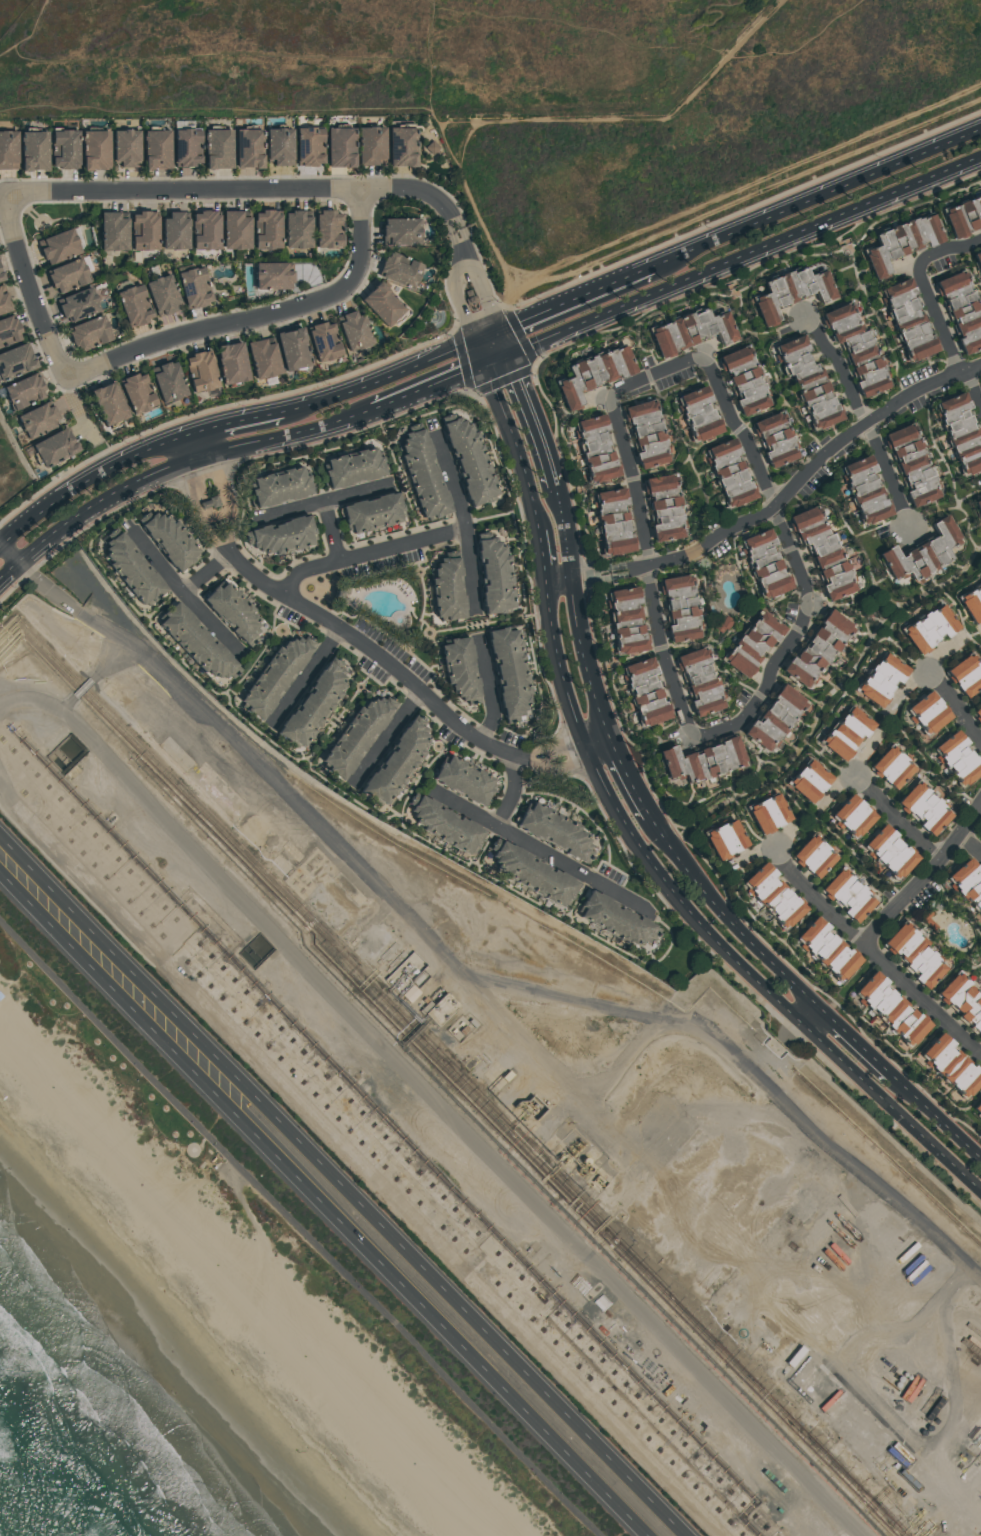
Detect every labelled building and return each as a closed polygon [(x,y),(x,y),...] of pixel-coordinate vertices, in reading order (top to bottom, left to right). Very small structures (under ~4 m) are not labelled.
[(356,128),(366,128),(366,127),(373,127),(373,128),(383,128),(384,165),(376,166),(357,166),(356,128)] [(295,128),(302,128),(311,128),(321,128),(322,164),(315,164),(315,167),(299,167),(299,166),(295,166),(295,128)] [(387,128),(397,128),(397,129),(413,129),(414,168),(405,168),(405,167),(388,167),(387,128)] [(173,131),(180,130),(189,129),(189,131),(198,131),(199,164),(192,164),(192,167),(177,168),(177,167),(173,167),(173,164),(172,139),(174,139),(173,131)] [(264,130),(275,129),(281,129),(291,129),(291,159),(292,166),(285,166),(271,167),(271,160),(265,160),(264,130)] [(325,129),(351,129),(351,131),(353,131),(353,134),(354,134),(354,139),(352,139),(353,168),(343,168),(326,168),(325,129)] [(111,131),(121,131),(128,130),(129,131),(137,131),(138,161),(138,167),(132,168),(118,168),(118,162),(111,162),(111,131)] [(204,130),(230,130),(230,169),(212,169),(212,170),(203,170),(203,133),(204,133),(204,130)] [(234,130),(243,130),(260,130),(260,169),(251,170),(251,168),(240,168),(240,170),(234,170),(234,130)] [(7,170),(0,170),(0,131),(7,131),(7,132),(15,132),(16,162),(16,169),(7,169),(7,170)] [(49,132),(58,132),(58,131),(68,131),(76,131),(77,169),(73,169),(73,170),(57,170),(57,167),(50,167),(49,132)] [(81,132),(107,131),(108,170),(89,171),(80,171),(79,142),(79,136),(81,136),(81,132)] [(143,132),(158,131),(168,131),(169,169),(150,169),(150,171),(142,171),(141,157),(142,157),(142,150),(141,150),(140,134),(143,134),(143,132)] [(18,133),(35,133),(35,132),(45,132),(46,172),(40,172),(40,171),(28,171),(28,172),(19,172),(19,142),(18,142),(18,135),(18,133)] [(431,158),(442,152),(435,139),(424,145),(431,158)] [(980,194),(980,225),(966,231),(967,234),(961,236),(961,234),(954,237),(945,214),(947,214),(946,209),(959,203),(959,202),(966,199),(966,200),(975,197),(975,196),(980,193),(980,194)] [(197,212),(200,212),(200,211),(206,211),(206,212),(214,211),(214,215),(217,215),(218,250),(210,250),(210,251),(199,251),(199,250),(191,250),(190,214),(197,214),(197,212)] [(221,212),(240,211),(240,218),(249,218),(249,250),(241,250),(232,251),(232,250),(221,250),(221,212)] [(259,211),(271,211),(275,211),(275,215),(279,215),(280,249),(272,249),(272,250),(262,250),(262,248),(253,248),(252,214),(259,214),(259,211)] [(289,211),(301,211),(302,217),(310,217),(310,248),(302,248),(302,249),(294,250),(294,248),(284,248),(283,214),(289,214),(289,211)] [(318,211),(333,211),(333,214),(340,214),(341,247),(332,247),(332,249),(322,249),(322,248),(315,248),(314,215),(318,215),(318,211)] [(136,212),(147,212),(147,213),(152,213),(152,216),(156,216),(156,250),(148,250),(148,251),(139,251),(139,250),(130,250),(130,215),(136,215),(136,212)] [(166,213),(181,212),(181,219),(186,219),(187,250),(178,250),(178,251),(170,251),(170,250),(160,250),(160,219),(166,219),(166,213)] [(99,213),(118,213),(118,219),(126,219),(126,251),(99,251),(99,213)] [(864,249),(870,247),(871,248),(879,244),(875,234),(889,228),(890,230),(893,229),(893,225),(910,218),(911,219),(916,217),(917,218),(922,216),(922,217),(933,213),(944,240),(928,247),(926,243),(921,245),(922,246),(912,250),(912,249),(907,251),(908,253),(900,256),(899,255),(889,259),(888,258),(886,259),(891,272),(876,278),(864,249)] [(383,219),(418,219),(419,245),(389,246),(389,237),(381,238),(381,225),(383,225),(383,219)] [(35,242),(70,228),(80,253),(47,266),(44,260),(42,261),(37,250),(38,249),(35,242)] [(973,253),(980,250),(980,273),(973,253)] [(388,251),(397,255),(395,261),(406,266),(408,260),(421,265),(418,273),(419,273),(415,283),(414,283),(411,290),(380,277),(381,273),(378,272),(380,265),(383,257),(386,258),(388,251)] [(45,271),(78,258),(81,265),(82,265),(85,274),(85,276),(84,276),(87,283),(75,288),(75,286),(63,291),(64,292),(56,295),(54,288),(50,290),(45,275),(46,275),(45,271)] [(254,264),(285,263),(285,271),(292,271),(292,283),(289,283),(290,290),(254,290),(254,280),(253,280),(253,272),(254,272),(254,264)] [(175,273),(200,267),(210,302),(203,304),(204,306),(189,310),(188,307),(184,308),(175,273)] [(761,282),(779,275),(778,274),(783,272),(783,273),(789,270),(790,273),(797,270),(797,269),(800,267),(801,268),(804,267),(807,275),(813,273),(813,274),(823,270),(834,297),(819,304),(813,290),(810,291),(811,293),(800,297),(799,295),(794,297),(795,300),(786,304),(786,303),(775,307),(775,306),(772,307),(778,320),(776,321),(777,323),(769,327),(768,324),(762,327),(752,303),(754,302),(752,298),(765,292),(761,282)] [(964,272),(980,313),(980,347),(964,354),(957,338),(962,337),(961,335),(959,336),(954,323),(957,322),(955,317),(952,318),(948,310),(950,309),(945,296),(943,297),(941,294),(939,295),(936,288),(938,287),(936,281),(960,271),(961,273),(964,272)] [(143,284),(151,281),(151,280),(157,277),(158,278),(167,275),(178,304),(172,306),(174,312),(161,317),(161,316),(157,318),(155,312),(154,313),(143,284)] [(882,287),(910,276),(917,293),(914,294),(919,308),(917,309),(919,314),(922,312),(925,320),(924,320),(930,334),(931,333),(938,350),(909,362),(906,355),(907,354),(897,328),(896,329),(894,324),(895,323),(887,305),(884,306),(880,297),(885,295),(882,287)] [(359,300),(372,288),(371,287),(378,281),(404,309),(392,321),(392,322),(385,328),(359,300)] [(10,311),(0,314),(0,285),(1,285),(10,311)] [(114,294),(121,291),(121,290),(130,287),(131,288),(139,285),(151,318),(144,320),(145,323),(135,327),(134,326),(127,329),(126,325),(125,325),(114,294)] [(55,300),(88,287),(91,295),(92,295),(95,302),(94,302),(98,312),(68,323),(66,317),(61,319),(56,306),(57,306),(55,300)] [(477,301),(466,305),(464,299),(466,298),(464,291),(469,289),(472,296),(474,295),(477,301)] [(842,341),(836,343),(832,333),(834,332),(832,328),(829,329),(828,327),(825,328),(821,320),(823,319),(821,313),(846,302),(848,306),(852,304),(862,331),(866,330),(870,338),(872,337),(873,342),(872,343),(877,357),(880,356),(886,370),(884,370),(890,387),(863,398),(856,382),(862,379),(859,373),(854,375),(852,368),(855,366),(854,364),(851,365),(842,341)] [(649,329),(667,321),(675,317),(676,318),(679,317),(678,315),(684,312),(685,314),(689,312),(691,315),(704,309),(707,317),(713,315),(713,316),(724,311),(735,339),(719,346),(714,332),(700,338),(699,336),(693,339),(695,342),(676,350),(675,348),(674,349),(675,351),(673,352),(674,354),(665,358),(664,355),(658,358),(648,334),(651,333),(649,329)] [(361,314),(372,343),(362,347),(355,350),(355,349),(347,352),(337,323),(335,318),(340,316),(339,315),(353,311),(355,316),(361,314)] [(66,329),(100,315),(107,332),(106,333),(109,340),(77,353),(74,347),(72,348),(66,333),(67,332),(66,329)] [(4,347),(0,348),(0,319),(8,316),(9,320),(13,318),(18,333),(16,334),(18,341),(10,344),(10,343),(3,345),(4,347)] [(331,323),(341,355),(332,358),(332,359),(323,362),(323,361),(316,363),(306,332),(306,331),(305,328),(308,327),(323,322),(324,325),(331,323)] [(274,334),(279,333),(279,334),(291,331),(291,330),(299,328),(309,366),(283,372),(274,334)] [(777,345),(803,334),(809,350),(807,351),(812,364),(816,362),(819,369),(821,368),(825,376),(823,377),(825,381),(827,380),(831,390),(828,391),(830,396),(832,395),(835,403),(836,402),(843,418),(819,427),(818,425),(814,427),(812,423),(813,423),(808,411),(807,412),(804,406),(805,405),(803,401),(802,401),(798,389),(800,388),(799,387),(797,388),(791,374),(789,375),(786,367),(782,368),(780,364),(782,363),(781,362),(778,363),(774,354),(780,352),(777,345)] [(244,344),(263,339),(264,345),(272,343),(280,374),(253,381),(244,344)] [(3,381),(0,382),(0,353),(24,343),(34,368),(7,379),(7,381),(4,382),(3,381)] [(222,346),(240,343),(247,381),(220,386),(219,380),(218,380),(217,376),(218,376),(213,347),(222,346)] [(565,412),(555,386),(557,386),(555,382),(564,378),(564,379),(569,377),(565,367),(571,364),(571,363),(578,360),(579,361),(582,359),(583,361),(587,359),(586,357),(593,354),(594,357),(599,354),(599,353),(604,351),(604,353),(606,352),(606,351),(612,348),(613,349),(623,345),(634,372),(618,378),(616,375),(615,375),(616,377),(603,383),(602,382),(590,387),(590,388),(580,392),(579,390),(576,391),(581,404),(579,405),(580,407),(572,411),(571,409),(565,412)] [(719,355),(743,346),(744,348),(750,346),(752,351),(750,351),(756,366),(757,365),(760,374),(759,374),(760,377),(758,377),(761,383),(763,382),(765,387),(763,388),(766,396),(769,395),(772,403),(770,404),(771,405),(743,416),(736,400),(742,397),(739,391),(736,392),(734,385),(732,385),(729,377),(732,375),(730,371),(726,372),(725,369),(722,370),(720,363),(722,362),(719,355)] [(188,355),(200,352),(200,353),(204,352),(205,356),(209,355),(216,388),(209,390),(209,391),(200,393),(199,391),(190,393),(182,359),(189,358),(188,355)] [(174,362),(185,396),(176,399),(176,400),(168,402),(160,404),(148,369),(167,362),(167,364),(174,362)] [(136,377),(142,374),(144,379),(145,379),(150,391),(149,391),(155,405),(147,408),(148,409),(139,413),(139,412),(132,415),(118,385),(119,385),(117,381),(120,380),(120,379),(134,373),(136,377)] [(1,388),(31,374),(33,378),(36,376),(42,390),(39,392),(42,398),(35,401),(29,403),(30,405),(26,406),(25,405),(23,406),(24,406),(12,411),(9,404),(7,405),(3,396),(4,395),(1,388)] [(103,427),(102,424),(101,424),(87,392),(95,389),(95,390),(112,382),(127,417),(119,421),(119,420),(103,427)] [(678,396),(705,385),(709,394),(710,393),(713,400),(707,403),(709,408),(712,407),(715,415),(716,414),(722,430),(699,440),(698,437),(694,439),(688,423),(686,424),(683,418),(684,417),(683,413),(680,414),(677,405),(681,403),(678,396)] [(970,413),(980,440),(980,468),(969,473),(968,470),(964,472),(958,455),(957,456),(946,430),(944,431),(941,424),(942,424),(941,420),(938,420),(935,412),(939,410),(936,402),(964,391),(967,400),(968,399),(971,407),(966,409),(968,414),(970,413)] [(655,401),(664,431),(665,431),(667,437),(666,438),(667,444),(665,444),(667,449),(665,450),(668,461),(641,469),(636,452),(643,451),(640,443),(636,445),(634,437),(635,437),(632,426),(633,425),(633,423),(630,423),(629,421),(627,422),(626,418),(627,418),(624,407),(651,399),(651,402),(655,401)] [(42,404),(44,409),(50,406),(57,419),(51,421),(54,428),(26,441),(21,431),(20,432),(17,425),(18,425),(15,417),(42,404)] [(753,422),(778,411),(779,413),(783,412),(786,420),(785,421),(788,426),(789,425),(793,434),(792,434),(794,440),(792,440),(794,445),(793,446),(798,457),(771,467),(767,458),(766,458),(764,452),(769,449),(767,444),(764,445),(762,440),(761,441),(759,436),(757,437),(753,429),(755,428),(753,422)] [(573,422),(602,414),(604,423),(605,423),(607,430),(602,432),(603,434),(604,434),(608,446),(605,446),(607,452),(610,451),(614,465),(615,464),(618,476),(592,484),(591,481),(586,482),(584,473),(585,473),(584,468),(583,468),(579,453),(582,452),(580,445),(578,445),(577,442),(574,443),(571,431),(576,430),(573,422)] [(457,417),(459,421),(462,420),(464,424),(467,423),(470,431),(469,432),(470,433),(474,432),(493,484),(492,484),(495,494),(492,496),(493,499),(487,502),(482,504),(481,503),(470,507),(467,499),(465,500),(461,487),(462,487),(460,480),(463,479),(461,474),(458,475),(453,460),(456,459),(454,454),(451,455),(449,448),(448,449),(442,435),(443,434),(440,424),(453,420),(452,419),(457,417)] [(884,434),(908,424),(909,427),(913,425),(918,438),(920,437),(923,446),(922,446),(928,459),(926,460),(928,463),(927,464),(927,466),(930,464),(936,479),(935,480),(937,485),(936,486),(940,496),(913,507),(906,491),(912,489),(909,483),(907,484),(904,476),(906,476),(905,473),(902,474),(897,462),(900,461),(898,456),(895,457),(890,447),(888,448),(885,441),(887,440),(884,434)] [(65,427),(67,431),(65,432),(72,444),(72,443),(76,451),(51,465),(51,466),(48,468),(47,467),(42,469),(30,446),(65,427)] [(420,429),(423,439),(425,438),(430,453),(428,453),(431,460),(428,461),(429,466),(432,465),(437,480),(435,481),(436,486),(440,485),(442,491),(444,490),(448,504),(447,504),(450,512),(437,516),(437,517),(427,521),(425,517),(421,518),(417,508),(413,499),(414,498),(413,495),(412,495),(410,488),(410,487),(406,476),(403,468),(404,468),(402,464),(401,464),(398,456),(403,454),(402,453),(401,453),(398,445),(402,444),(401,440),(404,439),(402,434),(409,432),(409,433),(420,429)] [(707,448),(733,437),(737,447),(738,446),(741,453),(735,455),(737,461),(741,460),(744,467),(743,467),(748,479),(746,479),(747,481),(750,480),(752,486),(753,485),(758,496),(732,507),(731,505),(727,507),(724,501),(725,500),(715,476),(714,476),(712,471),(713,470),(711,465),(709,465),(706,458),(711,456),(707,448)] [(322,472),(322,471),(321,465),(324,464),(323,461),(334,458),(334,457),(344,454),(345,457),(353,455),(352,452),(362,450),(362,451),(373,448),(375,457),(380,456),(381,462),(380,462),(384,475),(376,477),(376,478),(362,482),(362,480),(349,483),(350,485),(336,489),(336,487),(328,489),(324,477),(323,477),(322,472)] [(842,465),(869,454),(873,463),(874,462),(877,470),(871,472),(873,478),(875,478),(879,486),(880,485),(883,494),(882,494),(883,498),(885,497),(888,502),(893,513),(864,525),(862,519),(864,518),(857,503),(856,503),(853,496),(855,496),(851,487),(848,488),(846,483),(844,483),(841,474),(845,472),(842,465)] [(250,479),(261,477),(261,476),(271,473),(271,476),(279,474),(278,471),(288,469),(288,470),(299,467),(302,477),(306,475),(308,481),(307,482),(310,495),(302,497),(302,498),(289,501),(289,500),(276,503),(276,504),(263,508),(262,506),(254,508),(251,496),(250,496),(248,490),(253,489),(250,479)] [(684,536),(655,541),(652,525),(658,524),(657,517),(654,517),(653,509),(651,509),(649,497),(651,497),(651,495),(648,496),(648,493),(645,493),(644,485),(646,484),(645,478),(671,474),(671,476),(675,475),(678,496),(680,496),(681,504),(680,504),(681,508),(679,508),(680,513),(682,512),(684,525),(682,526),(684,536)] [(593,493),(622,488),(624,498),(624,497),(626,505),(619,507),(620,513),(624,512),(626,520),(625,520),(627,532),(625,532),(626,535),(629,534),(632,552),(600,558),(599,549),(600,549),(599,546),(600,546),(593,511),(592,511),(590,502),(594,502),(593,493)] [(351,535),(350,530),(346,531),(345,526),(344,526),(342,520),(343,520),(340,507),(348,505),(347,504),(362,500),(362,502),(375,498),(374,497),(388,493),(388,494),(396,492),(399,505),(400,505),(402,510),(404,516),(399,517),(400,522),(351,535)] [(829,602),(822,585),(828,582),(826,577),(822,578),(818,570),(821,569),(820,568),(818,569),(812,555),(814,555),(809,543),(805,544),(803,539),(799,540),(795,530),(793,530),(790,523),(791,522),(789,516),(813,506),(814,508),(818,507),(823,520),(825,520),(828,527),(827,528),(829,534),(832,533),(835,541),(837,540),(838,543),(837,543),(838,546),(839,545),(844,556),(842,557),(844,560),(847,559),(850,567),(852,573),(851,573),(858,590),(829,602)] [(139,526),(149,518),(148,517),(153,513),(156,517),(158,515),(161,518),(162,517),(163,518),(165,516),(170,522),(169,523),(170,524),(173,521),(190,542),(190,544),(197,552),(195,554),(198,557),(188,566),(187,565),(177,573),(172,566),(171,567),(162,556),(163,555),(154,544),(157,542),(153,538),(150,541),(145,534),(139,526)] [(879,554),(888,549),(888,548),(894,545),(901,558),(907,555),(906,553),(908,552),(907,551),(913,547),(915,550),(919,548),(917,544),(936,533),(937,535),(938,534),(932,523),(938,520),(937,518),(947,513),(963,541),(956,545),(955,543),(947,548),(953,558),(937,567),(938,568),(933,571),(932,570),(927,573),(928,574),(920,579),(919,578),(914,581),(910,575),(903,579),(901,574),(893,579),(879,554)] [(243,532),(258,529),(258,527),(266,525),(267,530),(272,529),(272,526),(279,524),(279,523),(285,522),(285,520),(299,517),(299,518),(307,516),(310,529),(311,528),(313,533),(315,539),(310,541),(311,545),(300,548),(301,548),(291,551),(290,550),(282,552),(282,553),(273,556),(272,551),(271,552),(263,555),(262,551),(257,552),(256,548),(252,549),(251,544),(246,545),(243,532)] [(770,528),(777,544),(773,545),(778,558),(780,558),(783,566),(781,567),(783,573),(785,572),(792,587),(768,597),(768,595),(763,597),(761,592),(762,591),(756,577),(755,578),(752,570),(753,569),(752,566),(750,567),(747,561),(748,561),(746,556),(744,557),(741,549),(745,547),(742,539),(770,528)] [(103,555),(105,553),(102,550),(106,547),(103,543),(108,539),(109,540),(118,532),(125,540),(126,539),(132,546),(127,549),(130,554),(133,552),(142,564),(140,566),(144,570),(146,568),(151,573),(152,572),(157,577),(162,582),(161,583),(166,589),(155,598),(156,599),(147,606),(144,603),(140,606),(133,597),(132,598),(126,590),(127,590),(125,587),(124,587),(118,579),(113,572),(112,572),(106,565),(110,562),(109,561),(108,562),(103,555)] [(483,615),(482,607),(480,607),(479,593),(480,593),(479,586),(482,586),(482,580),(480,580),(478,565),(480,564),(479,559),(475,559),(474,551),(475,551),(474,541),(487,539),(487,538),(493,537),(493,542),(497,541),(498,546),(501,546),(502,554),(501,555),(501,556),(506,555),(512,608),(508,608),(508,613),(501,614),(495,615),(495,613),(483,615)] [(437,559),(443,558),(443,559),(455,558),(456,568),(458,568),(459,576),(454,577),(454,582),(457,582),(458,589),(459,596),(461,596),(463,610),(461,610),(462,618),(450,619),(450,621),(438,622),(438,617),(433,618),(432,607),(431,607),(430,597),(430,588),(429,588),(428,579),(432,579),(432,577),(431,577),(430,569),(431,569),(431,568),(434,568),(434,564),(437,563),(437,559)] [(671,642),(670,632),(669,632),(668,625),(674,624),(673,618),(668,619),(667,610),(668,609),(667,598),(668,598),(667,595),(664,595),(664,593),(661,593),(660,585),(661,585),(660,579),(687,575),(687,577),(691,576),(696,608),(698,608),(699,614),(698,614),(699,620),(698,620),(699,626),(697,626),(699,637),(671,642)] [(201,600),(211,591),(210,590),(214,586),(218,589),(225,583),(232,590),(233,590),(240,597),(237,599),(244,607),(247,604),(252,610),(249,613),(250,615),(251,614),(257,620),(255,622),(258,625),(255,628),(258,631),(254,635),(258,638),(249,647),(244,643),(243,644),(230,630),(233,628),(229,624),(226,626),(217,616),(216,617),(206,606),(207,606),(201,600)] [(961,596),(980,585),(980,619),(976,622),(961,596)] [(637,586),(639,596),(640,596),(641,603),(637,603),(637,605),(639,605),(642,619),(639,619),(639,624),(643,624),(645,638),(646,638),(648,649),(616,654),(615,647),(617,647),(615,635),(613,635),(612,628),(613,628),(612,623),(614,622),(612,611),(614,611),(613,608),(611,608),(611,607),(608,608),(606,599),(609,599),(607,592),(609,592),(609,591),(637,586)] [(161,614),(165,611),(166,611),(176,601),(182,607),(183,606),(188,611),(187,612),(191,617),(190,618),(195,623),(192,626),(196,630),(198,627),(209,639),(207,641),(210,645),(213,642),(218,647),(219,646),(224,651),(225,651),(230,657),(229,658),(240,670),(231,679),(227,675),(223,679),(220,676),(217,679),(214,676),(211,679),(204,671),(201,674),(195,667),(195,666),(193,663),(192,664),(187,658),(187,657),(180,649),(179,650),(173,643),(174,643),(171,640),(170,640),(164,633),(156,624),(164,618),(161,614)] [(904,628),(941,603),(958,628),(920,653),(904,628)] [(796,659),(798,656),(797,655),(804,646),(806,647),(810,642),(808,640),(813,635),(812,634),(818,626),(819,628),(822,624),(820,622),(831,607),(852,623),(850,626),(853,628),(843,642),(844,642),(837,652),(835,651),(833,654),(835,655),(831,660),(830,659),(827,663),(826,662),(816,675),(820,677),(815,683),(811,680),(806,687),(783,669),(793,656),(796,659)] [(745,676),(726,661),(728,660),(724,657),(738,640),(737,639),(741,633),(743,634),(762,609),(786,628),(780,635),(781,636),(776,642),(773,640),(763,653),(764,654),(755,666),(757,667),(752,674),(749,671),(745,676)] [(724,613),(734,620),(724,634),(713,627),(724,613)] [(497,629),(504,627),(504,632),(514,630),(516,641),(517,641),(528,695),(525,696),(527,704),(524,705),(525,706),(523,707),(523,711),(520,712),(521,716),(516,717),(517,722),(504,725),(503,718),(502,719),(500,708),(499,708),(496,693),(497,693),(495,687),(499,686),(498,681),(495,681),(492,666),(495,665),(494,659),(490,660),(489,654),(488,654),(485,640),(486,640),(485,632),(498,629),(497,629)] [(258,721),(239,707),(241,704),(237,701),(244,692),(243,692),(249,684),(251,686),(254,682),(251,680),(257,673),(259,675),(264,667),(262,666),(268,658),(270,659),(272,656),(270,654),(276,646),(278,648),(284,641),(285,642),(285,641),(287,642),(290,639),(293,641),(296,637),(301,641),(300,642),(310,649),(304,658),(305,658),(296,670),(295,670),(291,675),(289,673),(285,678),(288,679),(278,692),(276,691),(273,695),(275,697),(271,703),(273,704),(264,715),(263,714),(258,721)] [(446,640),(452,638),(453,640),(465,637),(467,645),(468,645),(471,658),(469,659),(471,665),(470,666),(472,673),(469,674),(470,679),(475,678),(477,686),(475,687),(479,703),(466,706),(464,701),(459,702),(458,697),(454,698),(453,694),(451,695),(450,694),(449,694),(447,685),(444,685),(442,676),(443,675),(441,667),(439,657),(437,646),(447,644),(446,640)] [(701,647),(702,650),(706,648),(711,662),(709,663),(711,670),(713,669),(714,674),(712,674),(713,677),(716,675),(721,690),(719,691),(721,696),(719,697),(723,707),(697,716),(693,706),(692,707),(690,700),(691,700),(690,697),(691,697),(686,683),(687,683),(684,672),(682,673),(681,670),(679,671),(676,663),(678,662),(676,656),(701,647)] [(859,688),(881,654),(907,670),(884,705),(859,688)] [(652,655),(657,672),(652,674),(654,680),(657,679),(659,687),(661,686),(664,696),(662,697),(663,701),(665,700),(671,717),(647,725),(646,722),(642,724),(635,704),(634,705),(632,697),(635,696),(632,687),(629,688),(627,683),(625,684),(622,677),(626,675),(622,665),(652,655)] [(972,655),(980,668),(980,688),(968,697),(949,671),(972,655)] [(294,749),(289,745),(289,746),(284,742),(284,741),(273,733),(287,715),(288,716),(292,710),(294,712),(298,708),(295,706),(305,693),(307,695),(310,690),(308,688),(312,683),(310,682),(319,669),(320,670),(326,662),(336,668),(337,668),(342,672),(339,676),(343,678),(340,682),(343,684),(337,691),(340,693),(304,743),(303,742),(300,748),(297,746),(294,749)] [(784,684),(803,699),(802,701),(805,704),(792,721),(794,722),(791,725),(790,724),(788,727),(789,728),(784,734),(783,734),(779,738),(782,740),(776,747),(772,744),(767,751),(757,744),(755,746),(748,740),(749,738),(743,733),(754,718),(759,722),(762,718),(760,716),(765,709),(766,710),(775,698),(774,697),(784,684)] [(910,707),(931,691),(952,718),(930,735),(910,707)] [(346,775),(345,775),(340,782),(320,767),(322,764),(318,762),(325,753),(324,752),(330,744),(332,746),(335,743),(332,741),(337,733),(340,735),(345,728),(342,726),(349,718),(351,719),(353,717),(350,715),(357,706),(359,708),(365,701),(366,702),(366,701),(368,703),(371,699),(374,701),(377,697),(381,701),(381,702),(391,709),(385,718),(386,719),(377,731),(376,730),(372,736),(369,734),(366,738),(368,740),(359,753),(357,751),(354,756),(356,758),(352,763),(354,764),(346,775)] [(824,742),(851,707),(872,723),(845,758),(824,742)] [(357,792),(362,785),(361,785),(369,773),(370,774),(374,769),(377,771),(380,766),(378,765),(387,752),(389,753),(392,749),(390,747),(394,741),(392,740),(401,728),(402,729),(408,720),(418,727),(419,726),(425,730),(422,734),(425,736),(423,740),(426,742),(420,750),(423,751),(384,807),(380,804),(378,807),(357,792)] [(957,731),(980,763),(980,774),(966,785),(936,746),(957,731)] [(736,734),(746,760),(744,761),(745,764),(736,768),(736,767),(714,775),(714,776),(708,778),(708,776),(703,777),(691,782),(689,783),(686,777),(678,779),(676,775),(669,777),(659,751),(668,748),(668,747),(675,744),(680,758),(682,758),(681,755),(694,751),(695,754),(700,752),(699,749),(707,746),(707,747),(718,743),(719,744),(721,744),(721,741),(727,739),(727,738),(736,734)] [(870,768),(891,746),(914,767),(893,789),(870,768)] [(448,755),(457,761),(458,760),(466,765),(465,768),(473,772),(474,769),(483,774),(483,775),(492,780),(487,789),(491,791),(488,796),(487,796),(481,807),(474,803),(473,804),(461,797),(461,796),(450,790),(450,791),(437,784),(438,783),(431,779),(437,768),(436,767),(439,762),(443,764),(448,755)] [(790,782),(811,760),(834,781),(814,804),(790,782)] [(899,804),(921,784),(952,816),(931,837),(899,804)] [(750,808),(777,794),(790,819),(762,833),(750,808)] [(419,831),(421,827),(413,823),(415,820),(411,817),(412,814),(409,812),(412,806),(413,806),(418,795),(428,800),(428,799),(436,803),(433,808),(438,810),(439,808),(453,816),(452,818),(456,821),(458,818),(464,821),(464,820),(471,824),(472,823),(478,826),(477,827),(484,831),(478,843),(479,843),(473,854),(468,852),(466,856),(456,850),(456,851),(447,846),(448,846),(445,844),(444,845),(436,840),(437,840),(426,834),(426,835),(419,831)] [(836,816),(854,795),(877,816),(858,836),(836,816)] [(514,826),(520,815),(519,814),(522,809),(526,811),(531,802),(541,808),(541,807),(550,812),(548,815),(551,816),(553,814),(561,819),(560,821),(568,826),(569,823),(578,828),(575,832),(576,832),(577,831),(585,836),(583,839),(587,841),(585,844),(589,847),(587,851),(591,854),(585,865),(579,862),(579,863),(570,858),(569,859),(562,854),(564,850),(559,848),(558,850),(544,842),(546,840),(541,837),(539,840),(534,837),(533,838),(521,831),(521,830),(514,826)] [(707,832),(733,819),(747,849),(721,861),(707,832)] [(867,845),(887,826),(921,859),(901,879),(867,845)] [(795,856),(814,837),(837,859),(818,878),(795,856)] [(489,850),(495,838),(509,847),(510,845),(523,853),(522,854),(528,858),(526,861),(530,864),(532,861),(546,869),(544,872),(549,874),(551,871),(557,874),(558,873),(564,876),(565,876),(570,879),(570,880),(577,884),(571,896),(572,896),(566,907),(562,904),(559,909),(550,903),(549,904),(540,899),(541,898),(538,896),(537,897),(529,892),(520,886),(520,887),(512,883),(513,882),(510,880),(509,881),(501,876),(503,873),(494,869),(496,865),(492,863),(494,859),(490,857),(493,852),(489,850)] [(286,840),(302,856),(296,862),(280,846),(286,840)] [(277,855),(291,869),(283,876),(269,862),(277,855)] [(971,859),(980,872),(980,915),(949,876),(971,859)] [(746,883),(765,863),(806,903),(787,923),(746,883)] [(823,889),(845,868),(878,904),(856,925),(823,889)] [(575,912),(581,902),(582,903),(588,891),(595,895),(595,894),(608,901),(607,903),(613,906),(611,909),(616,911),(617,909),(631,917),(630,919),(635,922),(637,917),(645,921),(644,922),(659,930),(653,942),(648,939),(645,944),(641,942),(639,945),(635,943),(633,946),(625,942),(623,945),(616,941),(616,940),(607,935),(606,935),(598,931),(598,930),(595,928),(594,929),(586,924),(587,924),(577,918),(579,914),(575,912)] [(930,906),(935,911),(930,917),(939,925),(934,930),(920,917),(930,906)] [(798,937),(817,916),(863,957),(845,978),(798,937)] [(884,945),(904,925),(946,968),(927,987),(884,945)] [(393,942),(398,946),(379,965),(374,960),(393,942)] [(388,974),(383,969),(402,951),(407,956),(411,951),(426,966),(396,995),(382,980),(388,974)] [(856,992),(873,973),(929,1029),(911,1047),(856,992)] [(959,974),(980,994),(980,1031),(941,994),(959,974)] [(439,987),(458,1007),(435,1029),(417,1009),(439,987)] [(469,1019),(476,1026),(473,1029),(466,1022),(469,1019)] [(464,1026),(468,1030),(462,1036),(457,1032),(464,1026)] [(941,1036),(980,1075),(980,1081),(965,1098),(922,1056),(941,1036)] [(507,1071),(512,1076),(505,1082),(500,1077),(507,1071)] [(970,1110),(980,1120),(980,1098),(970,1110)] [(539,1128),(549,1138),(543,1143),(533,1134),(539,1128)] [(583,1167),(585,1166),(587,1164),(587,1162),(585,1160),(583,1159),(581,1160),(579,1162),(579,1164),(580,1166),(583,1167)] [(580,1176),(583,1175),(584,1173),(584,1170),(582,1168),(580,1167),(577,1168),(576,1170),(576,1173),(578,1175),(580,1176)] [(968,1336),(980,1346),(980,1353),(965,1340),(968,1336)] [(798,1347),(804,1351),(789,1369),(784,1364),(798,1347)]
